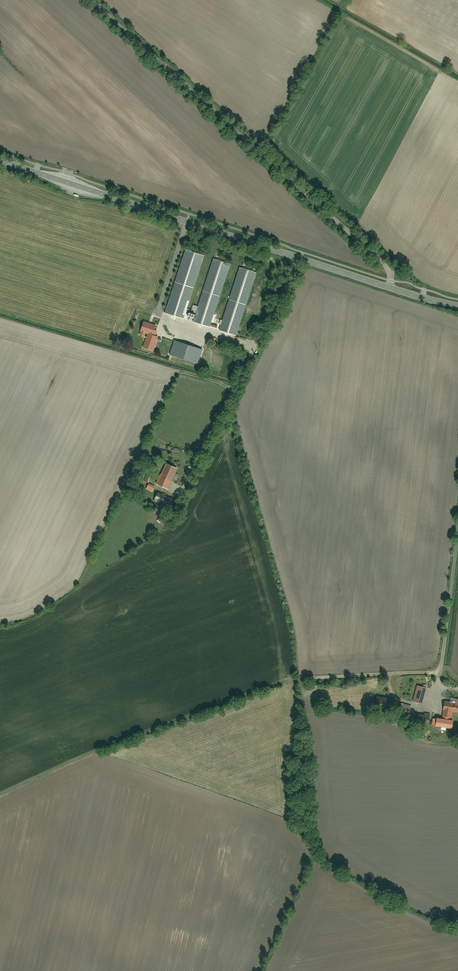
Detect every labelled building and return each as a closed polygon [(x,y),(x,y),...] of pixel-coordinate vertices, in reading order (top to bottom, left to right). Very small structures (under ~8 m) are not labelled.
[(185,249),(164,313),(183,319),(204,255),(185,249)] [(214,259),(193,323),(209,329),(230,265),(214,259)] [(240,268),(219,330),(236,335),(256,273),(240,268)] [(140,333),(139,337),(143,338),(144,334),(147,335),(142,348),(152,351),(158,334),(153,333),(155,325),(143,322),(139,332),(140,333)] [(174,341),(169,355),(197,364),(202,351),(174,341)] [(164,464),(156,484),(168,489),(176,469),(164,464)] [(158,490),(153,502),(166,507),(170,496),(158,490)] [(413,701),(422,703),(426,688),(417,685),(413,701)] [(443,717),(442,717),(441,726),(450,727),(451,718),(449,718),(450,712),(457,713),(457,695),(456,695),(456,703),(444,702),(443,711),(444,711),(443,717)] [(401,704),(399,711),(408,714),(410,707),(401,704)] [(433,714),(430,730),(438,731),(441,716),(433,714)] [(440,737),(448,738),(450,727),(441,726),(440,737)]
